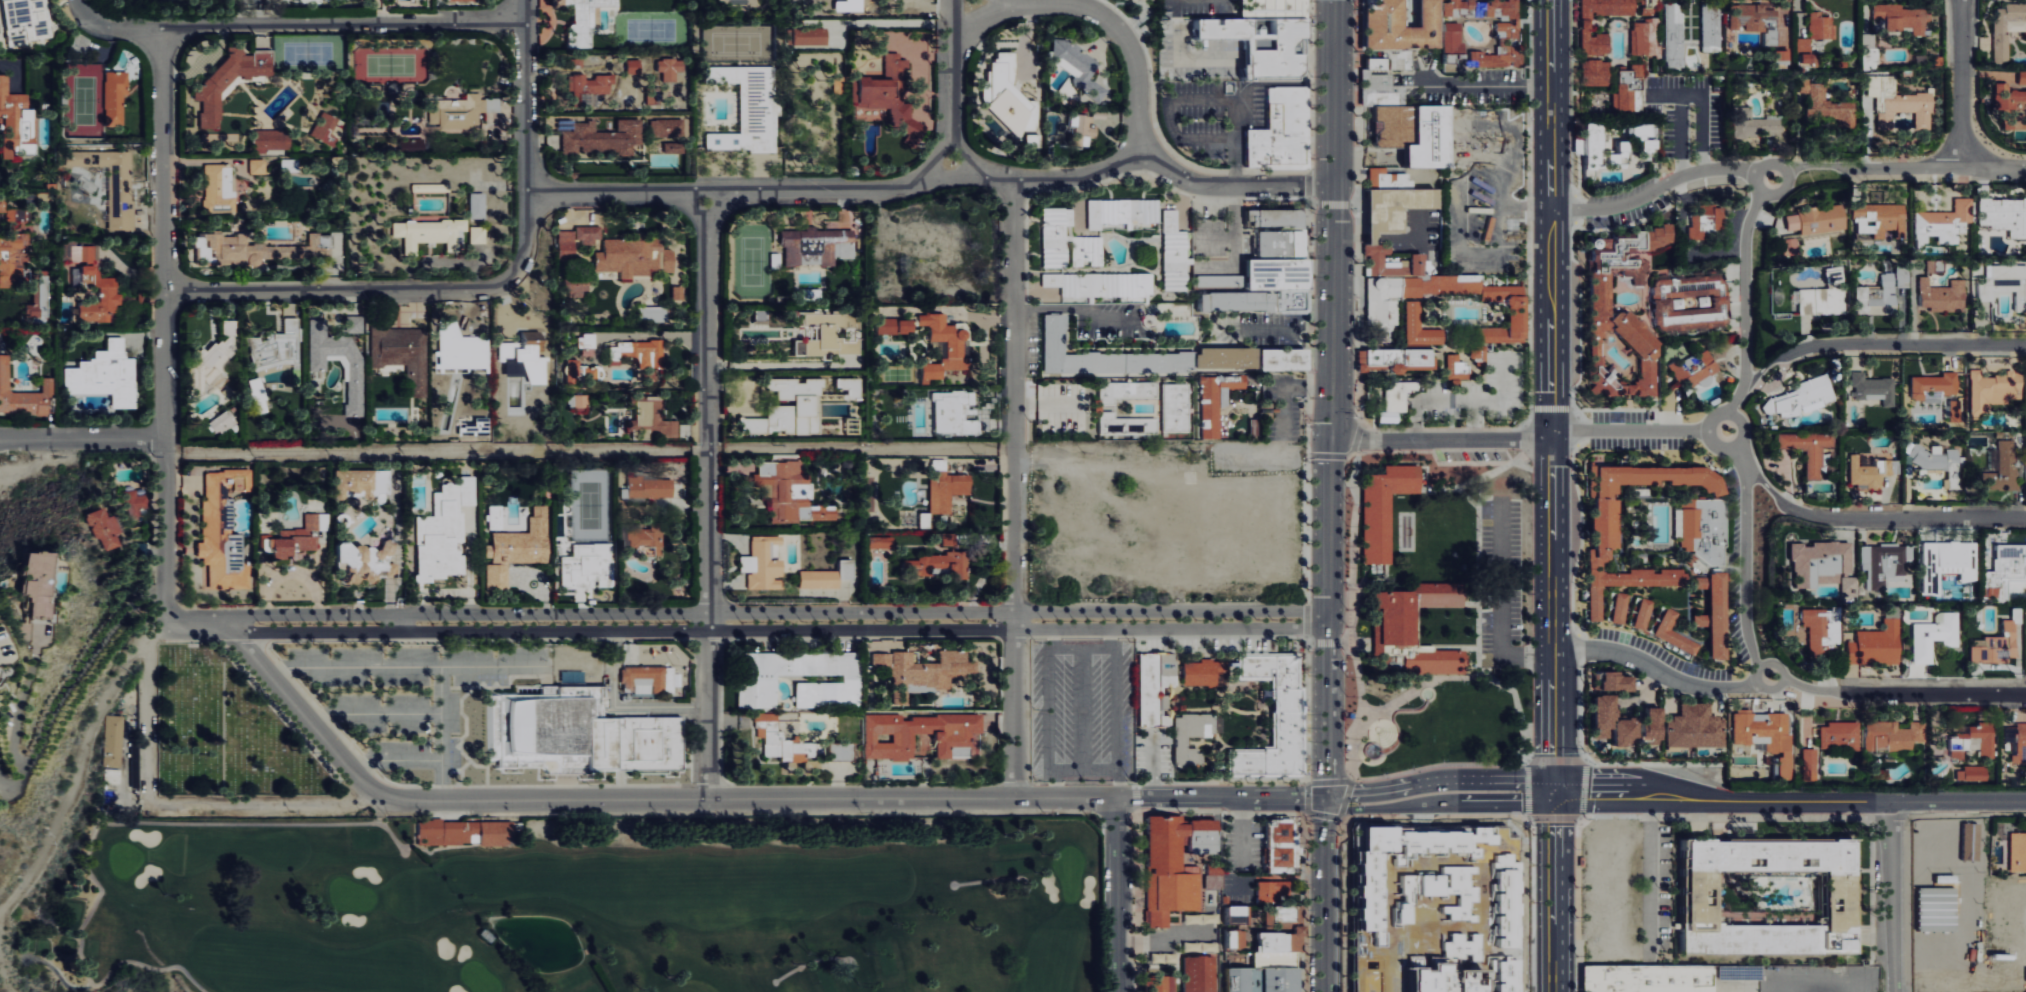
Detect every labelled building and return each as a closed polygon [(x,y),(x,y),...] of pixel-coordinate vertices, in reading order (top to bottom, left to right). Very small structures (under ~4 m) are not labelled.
[(10,44),(50,38),(45,5),(31,8),(30,0),(3,0),(10,44)] [(592,47),(592,5),(618,6),(618,0),(553,0),(553,5),(576,6),(575,23),(569,23),(569,47),(592,47)] [(1237,19),(1191,19),(1191,39),(1241,39),(1242,64),(1239,65),(1239,77),(1293,77),(1296,75),(1297,74),(1298,72),(1298,54),(1286,54),(1286,47),(1295,39),(1301,39),(1301,18),(1303,18),(1303,0),(1237,0),(1237,19)] [(1442,0),(1421,0),(1421,26),(1406,26),(1407,0),(1369,0),(1369,47),(1442,48),(1442,0)] [(1637,0),(1582,0),(1583,55),(1611,54),(1611,36),(1608,36),(1607,32),(1595,32),(1594,12),(1596,12),(1596,16),(1636,14),(1637,0)] [(2010,60),(2010,31),(2025,31),(2025,1),(2007,1),(2007,7),(1995,7),(1995,60),(2010,60)] [(1721,2),(1703,3),(1704,51),(1722,51),(1721,2)] [(1684,3),(1666,3),(1668,67),(1685,66),(1684,3)] [(1732,30),(1765,30),(1765,46),(1774,46),(1774,62),(1789,62),(1789,47),(1786,47),(1786,6),(1767,5),(1767,3),(1732,3),(1732,30)] [(1927,5),(1874,5),(1874,17),(1887,17),(1887,28),(1913,28),(1913,34),(1927,34),(1927,5)] [(1811,39),(1836,38),(1835,14),(1810,15),(1811,39)] [(1662,55),(1663,44),(1658,44),(1658,17),(1646,17),(1646,22),(1633,21),(1633,55),(1662,55)] [(794,28),(794,45),(829,44),(828,28),(794,28)] [(1049,58),(1077,76),(1072,84),(1101,102),(1109,89),(1091,78),(1101,62),(1062,37),(1049,58)] [(1796,51),(1799,51),(1799,64),(1811,64),(1812,38),(1796,38),(1796,51)] [(222,128),(222,93),(240,73),(248,80),(253,75),(273,75),(273,50),(255,49),(245,60),(245,46),(230,45),(230,54),(195,92),(195,100),(204,100),(204,109),(201,112),(201,127),(222,128)] [(1016,52),(999,51),(999,61),(992,61),(992,101),(988,106),(1010,128),(1010,132),(1018,140),(1028,130),(1028,99),(1016,87),(1016,52)] [(931,119),(912,108),(912,102),(905,102),(905,98),(907,94),(907,70),(910,65),(910,59),(901,58),(901,52),(886,52),(886,78),(874,78),(870,76),(861,76),(860,101),(868,102),(868,107),(892,108),(891,125),(908,132),(909,132),(904,141),(913,145),(920,146),(931,120),(931,119)] [(1450,104),(1400,105),(1399,91),(1381,91),(1381,85),(1375,85),(1375,79),(1378,79),(1378,70),(1389,70),(1389,57),(1369,57),(1369,68),(1363,68),(1363,105),(1377,105),(1377,124),(1377,146),(1409,146),(1409,166),(1451,166),(1450,104)] [(612,76),(584,76),(584,58),(570,58),(570,91),(575,91),(575,104),(612,104),(612,76)] [(642,59),(629,59),(628,73),(642,73),(642,59)] [(1585,85),(1611,85),(1611,59),(1584,60),(1585,85)] [(1620,69),(1619,92),(1614,92),(1614,109),(1635,109),(1636,86),(1641,86),(1641,78),(1644,78),(1644,63),(1632,63),(1632,69),(1620,69)] [(777,150),(778,66),(706,66),(706,83),(741,83),(741,133),(707,132),(707,150),(777,150)] [(125,94),(129,94),(129,71),(106,71),(107,126),(125,125),(125,94)] [(37,109),(30,109),(30,93),(10,93),(10,73),(0,73),(0,121),(5,121),(5,158),(17,158),(17,153),(37,153),(37,109)] [(1877,129),(1895,129),(1895,111),(1915,111),(1915,128),(1932,128),(1932,94),(1882,94),(1882,76),(1869,76),(1868,96),(1877,96),(1877,129)] [(1855,127),(1855,100),(1827,101),(1826,83),(1808,83),(1808,116),(1838,116),(1838,127),(1855,127)] [(1243,170),(1306,169),(1305,91),(1261,92),(1262,131),(1242,132),(1243,170)] [(468,98),(430,98),(430,123),(440,123),(440,128),(481,128),(481,111),(487,111),(487,98),(481,98),(481,92),(468,92),(468,98)] [(390,116),(391,102),(376,101),(376,115),(390,116)] [(1753,106),(1733,106),(1734,137),(1783,137),(1783,116),(1753,117),(1753,106)] [(343,119),(322,110),(312,135),(333,144),(343,119)] [(1095,137),(1097,115),(1073,114),(1072,125),(1076,125),(1075,146),(1083,147),(1084,137),(1095,137)] [(643,118),(618,118),(618,130),(597,130),(597,116),(588,116),(588,122),(574,122),(574,130),(563,130),(563,152),(581,151),(581,150),(619,150),(619,155),(634,155),(634,144),(643,144),(643,118)] [(651,119),(652,141),(665,141),(665,152),(686,152),(685,118),(651,119)] [(1588,166),(1630,166),(1630,141),(1621,141),(1621,153),(1606,153),(1606,123),(1588,123),(1588,166)] [(281,154),(281,149),(292,149),(292,132),(256,131),(256,153),(281,154)] [(240,133),(203,132),(203,141),(240,141),(240,133)] [(426,151),(426,138),(402,137),(401,150),(426,151)] [(1644,150),(1657,150),(1657,139),(1644,139),(1644,150)] [(109,228),(133,229),(134,150),(67,150),(67,166),(105,166),(105,188),(109,188),(109,228)] [(267,173),(267,158),(250,159),(251,174),(267,173)] [(206,210),(237,209),(236,190),(233,191),(232,164),(204,164),(206,210)] [(1441,207),(1441,188),(1414,188),(1414,180),(1410,180),(1410,173),(1387,173),(1387,167),(1371,167),(1371,240),(1380,240),(1380,231),(1406,231),(1406,207),(1441,207)] [(486,218),(486,193),(470,193),(471,218),(486,218)] [(24,282),(24,260),(29,260),(29,230),(35,230),(35,221),(29,221),(28,208),(7,208),(7,196),(0,196),(0,211),(7,211),(8,220),(15,220),(15,229),(9,229),(9,236),(0,236),(0,283),(24,282)] [(1960,243),(1960,222),(1973,222),(1974,198),(1956,197),(1956,211),(1917,211),(1916,244),(1928,244),(1929,235),(1940,235),(1940,243),(1960,243)] [(1980,198),(1981,225),(1992,225),(1992,229),(2011,229),(2011,238),(2025,238),(2025,198),(1980,198)] [(1089,200),(1089,227),(1128,226),(1128,228),(1148,228),(1148,222),(1160,222),(1159,199),(1089,200)] [(1803,235),(1848,230),(1844,203),(1798,209),(1799,214),(1787,215),(1789,230),(1802,229),(1803,235)] [(1906,237),(1906,203),(1854,204),(1854,218),(1859,217),(1859,233),(1875,232),(1875,238),(1887,238),(1887,230),(1895,229),(1895,237),(1906,237)] [(1724,204),(1698,204),(1698,213),(1689,213),(1690,239),(1703,239),(1703,229),(1724,229),(1724,204)] [(1074,225),(1074,207),(1043,208),(1044,268),(1067,267),(1066,225),(1074,225)] [(1259,255),(1307,255),(1307,229),(1305,229),(1305,208),(1248,209),(1248,228),(1259,228),(1259,255)] [(1165,290),(1188,290),(1188,260),(1189,260),(1188,231),(1179,231),(1178,209),(1164,209),(1165,290)] [(468,221),(394,219),(394,236),(406,236),(406,255),(418,255),(418,241),(429,242),(448,243),(448,250),(462,251),(462,231),(468,231),(468,221)] [(1594,248),(1591,364),(1604,365),(1605,330),(1611,330),(1642,352),(1641,376),(1637,377),(1634,384),(1623,384),(1615,378),(1617,372),(1594,371),(1594,387),(1591,394),(1657,396),(1659,335),(1625,311),(1612,316),(1613,275),(1635,276),(1635,284),(1643,285),(1651,262),(1634,256),(1635,254),(1674,240),(1674,220),(1637,234),(1637,238),(1618,238),(1614,249),(1594,248)] [(603,226),(577,225),(577,241),(602,242),(603,226)] [(471,243),(486,243),(486,226),(471,226),(471,243)] [(785,264),(836,264),(836,257),(855,257),(855,229),(817,229),(816,228),(785,228),(785,264)] [(560,230),(559,253),(576,253),(576,231),(560,230)] [(332,259),(333,234),(310,233),(310,245),(248,244),(249,232),(208,231),(208,250),(216,250),(215,263),(261,264),(261,257),(332,259)] [(1103,236),(1072,236),(1073,266),(1084,266),(1084,264),(1103,264),(1103,236)] [(1783,239),(1785,255),(1800,253),(1798,237),(1783,239)] [(596,271),(621,271),(621,274),(675,274),(675,247),(664,247),(664,239),(605,239),(605,251),(596,251),(596,271)] [(96,245),(76,245),(76,240),(62,240),(62,262),(82,262),(83,285),(101,285),(101,301),(80,301),(80,321),(111,321),(111,312),(120,312),(120,294),(118,294),(118,277),(101,277),(101,265),(96,265),(96,245)] [(1527,285),(1483,285),(1483,275),(1425,275),(1425,253),(1411,253),(1411,276),(1405,276),(1405,262),(1385,261),(1385,253),(1393,254),(1393,244),(1368,244),(1367,276),(1368,276),(1367,325),(1397,325),(1398,293),(1483,294),(1482,300),(1510,301),(1510,327),(1475,326),(1474,361),(1487,361),(1487,341),(1526,342),(1527,285)] [(1310,258),(1249,258),(1249,289),(1310,289),(1310,258)] [(1928,272),(1941,272),(1941,260),(1928,260),(1928,272)] [(1897,287),(1910,287),(1910,266),(1896,267),(1897,287)] [(1991,266),(1991,277),(1979,277),(1979,301),(1995,301),(1995,292),(2016,292),(2016,312),(2025,312),(2025,266),(1991,266)] [(1826,268),(1827,283),(1843,282),(1842,267),(1826,268)] [(1856,313),(1896,313),(1896,272),(1881,272),(1881,286),(1856,286),(1856,313)] [(1043,273),(1043,286),(1062,286),(1062,297),(1122,296),(1122,301),(1148,301),(1148,293),(1154,293),(1154,273),(1043,273)] [(1235,286),(1235,275),(1198,274),(1198,286),(1235,286)] [(1731,328),(1729,295),(1725,295),(1724,279),(1714,280),(1714,275),(1654,278),(1655,297),(1656,332),(1731,328)] [(1965,311),(1966,279),(1952,279),(1952,286),(1930,286),(1931,276),(1920,276),(1919,306),(1932,306),(1932,310),(1965,311)] [(684,285),(673,286),(674,299),(684,299),(684,285)] [(1799,289),(1800,314),(1814,314),(1814,288),(1799,289)] [(1202,291),(1202,310),(1278,310),(1278,291),(1202,291)] [(1443,344),(1443,329),(1421,328),(1422,300),(1406,300),(1405,343),(1443,344)] [(796,354),(861,354),(861,337),(856,337),(856,327),(847,327),(847,313),(805,313),(805,325),(811,325),(811,339),(796,339),(796,354)] [(971,369),(971,358),(965,358),(964,339),(970,339),(970,326),(947,327),(946,313),(919,314),(920,325),(931,325),(931,341),(948,340),(948,361),(922,362),(923,384),(930,383),(930,379),(944,378),(944,369),(971,369)] [(1045,372),(1191,373),(1191,367),(1259,368),(1259,347),(1201,347),(1201,353),(1066,352),(1066,314),(1046,314),(1045,372)] [(310,318),(310,370),(328,370),(328,359),(346,359),(346,416),(361,416),(361,333),(364,333),(364,315),(347,315),(347,328),(337,328),(337,337),(328,337),(328,318),(310,318)] [(878,319),(878,334),(914,333),(914,318),(878,319)] [(238,320),(224,319),(224,334),(238,335),(238,320)] [(440,369),(457,369),(457,357),(471,357),(471,369),(489,369),(488,338),(460,338),(460,320),(440,320),(440,369)] [(407,365),(408,396),(428,396),(426,327),(371,329),(372,365),(407,365)] [(499,353),(499,366),(524,366),(524,362),(539,361),(539,347),(543,347),(543,330),(522,330),(523,347),(517,347),(517,353),(499,353)] [(136,407),(136,358),(125,358),(125,337),(108,337),(109,350),(96,350),(96,360),(80,360),(80,367),(66,367),(66,393),(113,393),(113,407),(136,407)] [(612,341),(612,358),(630,358),(630,365),(664,365),(664,342),(612,341)] [(1359,372),(1369,371),(1368,365),(1382,365),(1382,371),(1434,370),(1433,347),(1358,350),(1359,372)] [(1310,348),(1262,349),(1263,370),(1311,370),(1310,348)] [(1670,364),(1687,394),(1713,379),(1710,375),(1721,369),(1709,348),(1699,354),(1706,366),(1690,376),(1680,358),(1670,364)] [(1705,365),(1696,351),(1681,361),(1691,374),(1705,365)] [(49,396),(53,397),(54,377),(43,376),(43,392),(10,391),(11,354),(0,354),(0,413),(49,414),(49,396)] [(1449,354),(1448,385),(1461,385),(1461,379),(1470,380),(1470,364),(1464,364),(1464,354),(1449,354)] [(580,358),(568,358),(566,383),(578,384),(580,358)] [(599,367),(585,367),(585,377),(599,378),(599,367)] [(2023,398),(2023,374),(1982,374),(1982,369),(1972,369),(1972,411),(1990,411),(1990,403),(2009,403),(2009,398),(2023,398)] [(1896,406),(1896,378),(1866,378),(1866,371),(1853,371),(1854,399),(1885,398),(1885,406),(1896,406)] [(1913,376),(1913,401),(1951,402),(1951,395),(1958,395),(1959,372),(1944,372),(1944,376),(1913,376)] [(1837,402),(1829,374),(1796,383),(1798,391),(1763,400),(1767,415),(1781,411),(1783,419),(1803,413),(1803,411),(1837,402)] [(249,380),(257,414),(269,411),(261,377),(249,380)] [(1199,378),(1200,440),(1211,440),(1219,440),(1218,410),(1226,410),(1226,389),(1243,388),(1243,377),(1199,378)] [(820,434),(821,378),(807,378),(807,379),(768,379),(768,390),(779,390),(779,399),(795,399),(794,405),(769,405),(769,417),(740,417),(740,432),(786,433),(786,434),(820,434)] [(1157,381),(1100,382),(1100,405),(1116,405),(1116,399),(1157,398),(1157,381)] [(1386,411),(1407,411),(1406,390),(1418,390),(1418,381),(1385,382),(1386,411)] [(1189,432),(1190,383),(1164,382),(1164,431),(1189,432)] [(935,432),(979,433),(979,420),(960,420),(961,409),(969,409),(969,395),(975,395),(975,392),(936,391),(935,432)] [(590,407),(590,394),(570,394),(569,406),(590,407)] [(678,420),(663,420),(662,395),(648,395),(648,400),(638,400),(638,419),(630,419),(630,431),(634,431),(635,438),(679,437),(678,420)] [(1961,422),(1962,400),(1951,399),(1950,422),(1961,422)] [(209,422),(218,435),(238,422),(229,409),(209,422)] [(1807,479),(1825,479),(1825,447),(1835,447),(1835,432),(1779,433),(1779,448),(1806,447),(1807,479)] [(2015,439),(1999,440),(2000,451),(2015,450),(2015,439)] [(1948,487),(1963,487),(1962,448),(1946,448),(1946,456),(1942,454),(1941,446),(1932,446),(1932,452),(1914,443),(1907,459),(1927,469),(1948,469),(1948,487)] [(1851,483),(1858,483),(1858,489),(1883,489),(1883,474),(1890,474),(1891,460),(1875,459),(1875,465),(1860,465),(1860,454),(1851,454),(1851,483)] [(1983,472),(1983,489),(2019,489),(2019,465),(2016,465),(2016,456),(2000,456),(2000,472),(1983,472)] [(773,522),(838,520),(837,507),(813,507),(811,460),(760,462),(760,473),(755,473),(755,486),(765,486),(765,499),(772,499),(773,522)] [(972,494),(972,474),(947,474),(947,462),(932,462),(932,513),(947,513),(947,504),(953,504),(953,494),(972,494)] [(1360,564),(1388,564),(1388,493),(1416,493),(1416,466),(1382,466),(1382,474),(1367,474),(1367,483),(1360,483),(1360,564)] [(1716,496),(1728,492),(1723,476),(1710,468),(1692,466),(1600,466),(1597,558),(1611,558),(1611,549),(1619,547),(1619,484),(1661,484),(1661,480),(1671,479),(1672,484),(1685,483),(1688,485),(1701,485),(1707,487),(1708,492),(1713,491),(1716,496)] [(206,468),(203,542),(199,542),(198,557),(204,557),(204,564),(211,564),(210,588),(251,589),(252,565),(243,565),(244,534),(233,533),(234,520),(227,519),(228,490),(252,492),(253,470),(206,468)] [(417,516),(419,582),(434,581),(434,578),(447,577),(447,574),(466,573),(465,547),(458,548),(457,541),(465,541),(463,504),(477,504),(476,476),(461,476),(461,482),(444,483),(445,491),(435,492),(435,515),(417,516)] [(630,478),(630,498),(674,496),(673,477),(630,478)] [(148,506),(146,494),(138,495),(138,489),(126,490),(129,516),(143,515),(142,507),(148,506)] [(1727,499),(1683,499),(1682,549),(1701,549),(1701,565),(1727,565),(1727,499)] [(104,552),(120,544),(115,535),(122,532),(113,513),(107,516),(102,506),(85,513),(104,552)] [(494,532),(494,563),(487,563),(487,588),(509,588),(509,562),(549,562),(549,508),(534,508),(534,515),(530,515),(530,532),(494,532)] [(330,513),(306,512),(305,529),(281,528),(280,538),(265,537),(264,551),(275,551),(275,556),(296,557),(296,556),(307,556),(308,549),(319,549),(319,529),(329,530),(330,513)] [(921,528),(933,528),(932,512),(921,512),(921,528)] [(664,554),(664,528),(631,527),(630,549),(650,550),(650,553),(664,554)] [(969,579),(969,551),(958,551),(957,532),(944,533),(944,554),(919,555),(919,559),(905,559),(905,575),(942,574),(942,568),(954,568),(955,579),(969,579)] [(753,535),(753,555),(741,556),(741,572),(749,572),(749,589),(780,588),(780,577),(784,577),(784,559),(772,559),(772,544),(784,544),(784,535),(753,535)] [(895,536),(871,536),(870,547),(894,548),(895,536)] [(396,576),(395,540),(383,540),(383,545),(340,545),(340,582),(380,582),(380,576),(396,576)] [(1924,542),(1925,594),(1942,594),(1941,573),(1962,573),(1962,581),(1978,581),(1978,541),(1924,542)] [(1856,542),(1795,542),(1795,588),(1819,588),(1819,582),(1843,583),(1843,595),(1855,595),(1856,542)] [(562,556),(563,587),(615,587),(614,543),(575,543),(575,556),(562,556)] [(1997,571),(1986,571),(1986,599),(2010,599),(2010,582),(2025,582),(2025,544),(1997,544),(1997,571)] [(1862,545),(1862,570),(1868,570),(1867,589),(1887,589),(1887,580),(1907,580),(1907,545),(1862,545)] [(53,554),(27,552),(24,595),(33,596),(31,615),(49,617),(53,554)] [(854,560),(841,560),(840,579),(854,579),(854,560)] [(801,587),(840,588),(840,571),(801,570),(801,587)] [(1713,659),(1729,659),(1727,572),(1710,572),(1713,659)] [(1711,588),(1711,577),(1695,576),(1695,588),(1711,588)] [(1464,674),(1372,674),(1371,592),(1409,592),(1409,584),(1460,584),(1460,606),(1415,606),(1415,646),(1430,646),(1430,650),(1461,650),(1461,654),(1464,654),(1464,674)] [(1629,594),(1616,592),(1613,622),(1626,623),(1629,594)] [(1633,626),(1645,631),(1656,601),(1644,597),(1633,626)] [(1655,635),(1696,654),(1702,643),(1671,629),(1679,613),(1668,607),(1655,635)] [(1810,626),(1811,657),(1834,656),(1834,644),(1842,644),(1842,620),(1832,621),(1832,608),(1803,609),(1804,626),(1810,626)] [(1914,623),(1914,663),(1933,663),(1933,640),(1944,640),(1944,646),(1959,646),(1959,612),(1937,612),(1937,623),(1914,623)] [(1710,615),(1695,615),(1695,626),(1710,626),(1710,615)] [(1900,617),(1885,617),(1885,630),(1859,630),(1859,640),(1849,640),(1849,663),(1900,663),(1900,617)] [(1973,661),(2008,661),(2008,658),(2017,658),(2017,619),(1999,619),(1999,636),(1973,636),(1973,661)] [(873,653),(874,678),(893,677),(894,704),(909,704),(909,687),(952,685),(952,678),(973,677),(973,661),(965,661),(965,650),(940,650),(940,662),(914,663),(914,651),(873,653)] [(862,705),(860,651),(742,653),(743,708),(779,707),(778,675),(844,674),(844,682),(797,683),(798,707),(862,705)] [(1137,656),(1138,728),(1170,728),(1169,697),(1163,697),(1163,689),(1175,689),(1175,656),(1137,656)] [(1229,773),(1295,772),(1298,691),(1294,691),(1294,658),(1238,658),(1239,680),(1267,680),(1267,673),(1273,673),(1273,750),(1228,750),(1229,773)] [(1181,664),(1181,689),(1214,688),(1214,660),(1200,660),(1200,664),(1181,664)] [(623,692),(675,693),(675,667),(624,666),(623,692)] [(1603,690),(1635,691),(1635,676),(1622,675),(1622,672),(1604,671),(1603,690)] [(678,719),(679,771),(574,772),(575,777),(540,778),(540,771),(498,772),(498,760),(488,760),(488,694),(542,693),(542,688),(604,687),(605,720),(678,719)] [(1618,719),(1618,695),(1597,695),(1597,738),(1609,738),(1609,729),(1616,729),(1616,745),(1639,745),(1639,719),(1618,719)] [(1668,720),(1667,746),(1725,747),(1726,716),(1711,716),(1712,703),(1682,703),(1682,715),(1674,715),(1674,720),(1668,720)] [(1663,743),(1663,706),(1646,706),(1645,743),(1663,743)] [(766,756),(783,756),(783,761),(808,761),(808,741),(785,742),(785,731),(780,732),(779,713),(758,713),(758,737),(766,737),(766,756)] [(981,714),(904,716),(904,713),(866,714),(867,759),(916,758),(915,732),(937,732),(938,759),(953,758),(953,752),(958,751),(958,747),(969,747),(969,756),(982,755),(981,714)] [(1734,713),(1734,744),(1759,744),(1759,751),(1780,751),(1780,780),(1793,780),(1793,732),(1789,732),(1789,713),(1734,713)] [(1173,768),(1173,719),(1179,719),(1179,715),(1215,715),(1215,740),(1187,740),(1188,751),(1200,751),(1200,768),(1173,768)] [(105,766),(124,767),(126,720),(107,719),(105,766)] [(1913,749),(1913,728),(1898,728),(1898,720),(1866,721),(1866,750),(1913,749)] [(1923,722),(1913,721),(1913,736),(1923,737),(1923,722)] [(1860,750),(1859,722),(1821,723),(1822,748),(1839,748),(1839,751),(1860,750)] [(2017,722),(2017,762),(2025,762),(2025,723),(2017,722)] [(1996,757),(1995,726),(1970,726),(1970,734),(1952,734),(1952,758),(1965,758),(1965,749),(1980,749),(1980,757),(1996,757)] [(1804,748),(1803,779),(1818,780),(1819,749),(1804,748)] [(1988,781),(1989,767),(1959,766),(1958,779),(1988,781)] [(1145,818),(1146,912),(1143,912),(1143,923),(1148,923),(1148,928),(1168,927),(1168,912),(1197,912),(1196,867),(1182,867),(1181,838),(1185,837),(1185,856),(1214,855),(1213,821),(1185,821),(1185,825),(1181,825),(1181,818),(1145,818)] [(1264,822),(1265,875),(1299,875),(1299,818),(1287,818),(1287,822),(1264,822)] [(420,844),(477,843),(477,834),(482,834),(482,846),(515,845),(514,820),(420,821),(420,844)] [(1395,827),(1394,864),(1401,864),(1401,856),(1412,857),(1413,849),(1448,850),(1467,851),(1467,856),(1481,856),(1482,842),(1498,843),(1498,832),(1490,832),(1490,825),(1476,824),(1476,829),(1395,827)] [(2025,871),(2025,832),(2011,832),(2012,872),(2025,871)] [(1851,842),(1851,953),(1679,953),(1679,842),(1851,842)] [(1384,928),(1385,849),(1364,848),(1363,928),(1384,928)] [(1499,946),(1521,946),(1521,860),(1514,860),(1514,852),(1495,852),(1495,867),(1499,867),(1499,889),(1499,946)] [(1219,863),(1220,890),(1203,890),(1203,875),(1206,875),(1206,863),(1219,863)] [(1423,890),(1460,891),(1460,904),(1443,904),(1443,911),(1450,911),(1450,919),(1475,920),(1475,912),(1469,912),(1469,899),(1477,899),(1477,885),(1469,885),(1469,871),(1476,871),(1476,865),(1443,864),(1443,872),(1423,872),(1423,890)] [(1422,873),(1405,873),(1405,891),(1422,891),(1422,873)] [(1255,883),(1255,905),(1289,905),(1289,883),(1255,883)] [(1223,907),(1224,929),(1249,928),(1248,907),(1223,907)] [(1264,908),(1263,931),(1301,931),(1301,908),(1264,908)] [(1183,916),(1182,925),(1215,925),(1215,916),(1183,916)] [(1246,929),(1237,929),(1237,947),(1247,946),(1246,929)] [(1480,959),(1479,932),(1471,932),(1471,938),(1463,938),(1463,931),(1452,931),(1452,939),(1444,939),(1445,963),(1456,963),(1456,955),(1472,954),(1472,959),(1480,959)] [(1224,933),(1224,952),(1243,952),(1243,933),(1224,933)] [(1257,953),(1257,935),(1301,934),(1302,952),(1295,952),(1257,953)] [(1181,943),(1181,953),(1215,953),(1215,943),(1181,943)] [(1251,968),(1251,953),(1257,953),(1295,952),(1295,967),(1251,968)] [(1149,956),(1149,965),(1175,965),(1175,956),(1149,956)] [(1212,958),(1181,958),(1181,991),(1212,991),(1212,958)] [(1514,959),(1492,958),(1492,970),(1497,970),(1497,980),(1497,991),(1513,991),(1514,959)] [(1483,969),(1465,969),(1466,964),(1430,964),(1430,967),(1411,967),(1411,991),(1483,991),(1483,969)] [(1579,966),(1579,991),(1712,991),(1712,965),(1642,966),(1584,966),(1579,966)] [(1295,967),(1251,968),(1223,968),(1223,991),(1296,991),(1295,967)] [(1173,978),(1173,991),(1147,991),(1147,978),(1173,978)]
